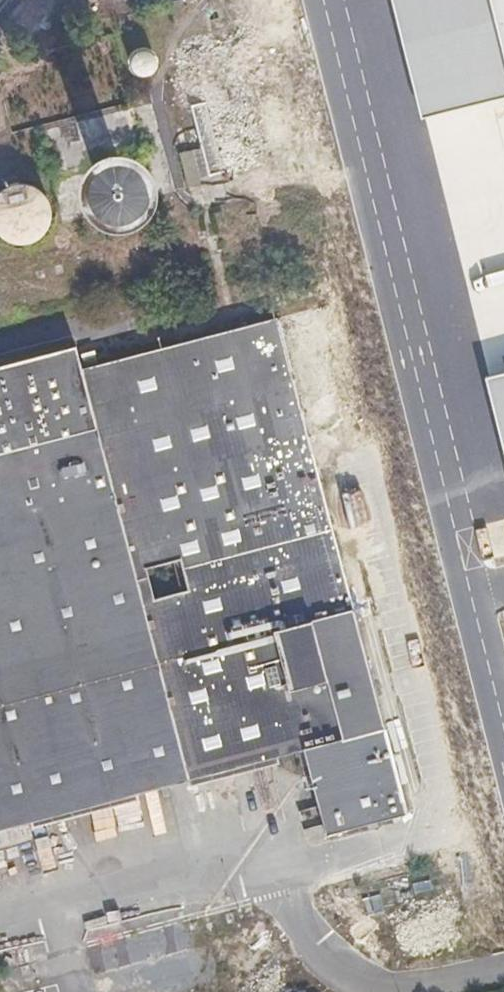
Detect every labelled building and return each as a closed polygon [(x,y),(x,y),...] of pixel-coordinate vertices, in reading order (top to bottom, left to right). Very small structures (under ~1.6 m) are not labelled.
[(489,0),(392,0),(422,117),(503,96),(503,60),(489,0)] [(503,60),(503,0),(489,0),(503,60)] [(134,46),(134,70),(156,71),(157,46),(134,46)] [(5,172),(0,194),(0,239),(39,248),(55,184),(5,172)] [(277,318),(81,369),(189,782),(301,753),(323,836),(407,814),(277,318)] [(0,371),(0,831),(189,782),(81,369),(76,351),(0,371)] [(484,377),(503,455),(503,372),(484,377)] [(491,920),(487,900),(503,896),(503,861),(288,905),(296,943),(325,937),(328,953),(491,920)] [(122,950),(127,970),(191,952),(185,932),(122,950)] [(0,990),(0,991),(130,991),(129,988),(115,991),(110,967),(0,990)]
